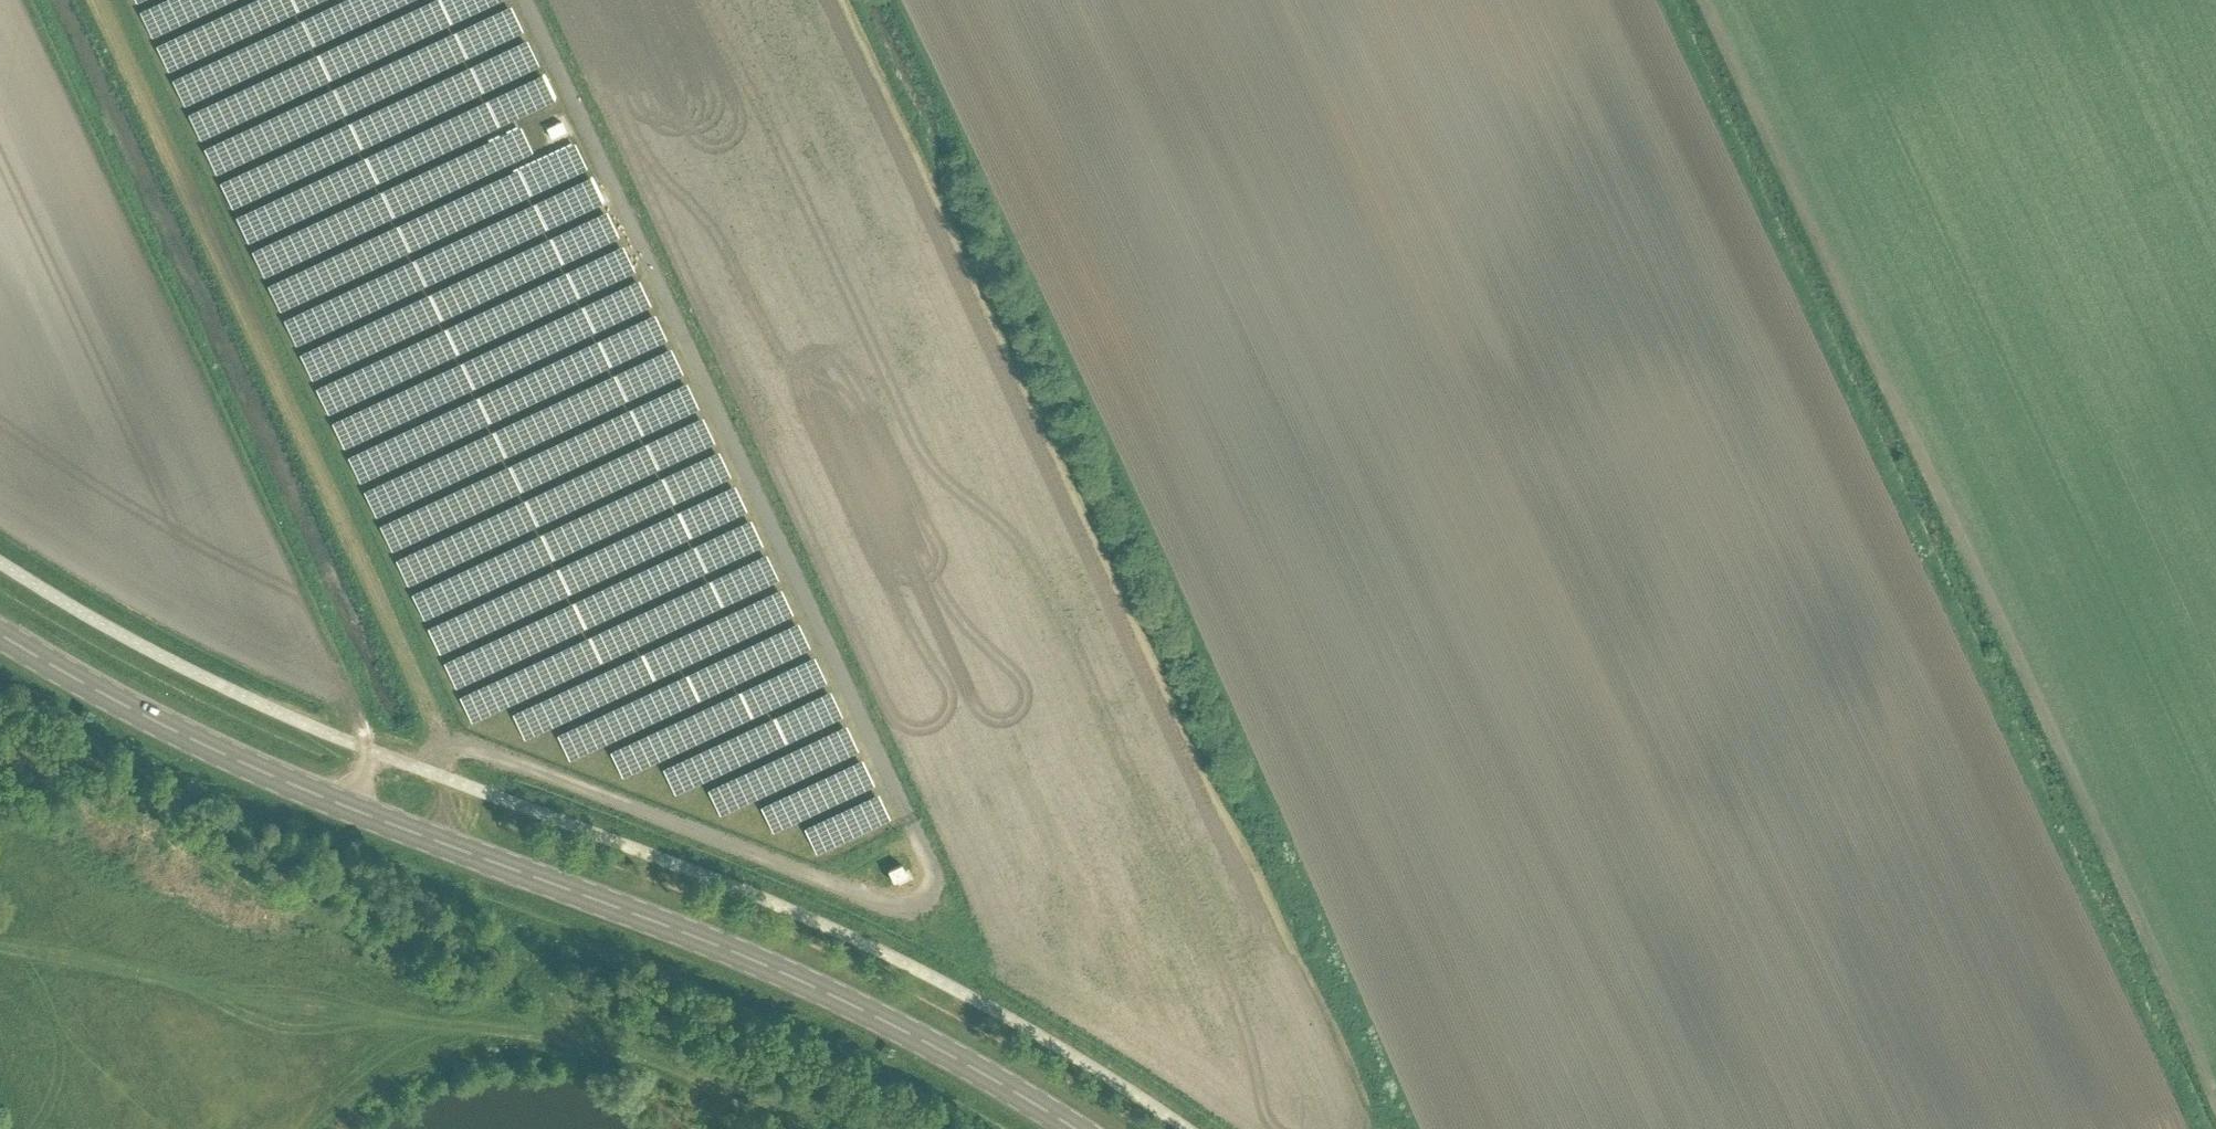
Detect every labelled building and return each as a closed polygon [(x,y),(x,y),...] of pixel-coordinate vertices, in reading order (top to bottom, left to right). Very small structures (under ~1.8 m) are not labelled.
[(901,863),(888,869),(893,880),(906,874),(901,863)]
